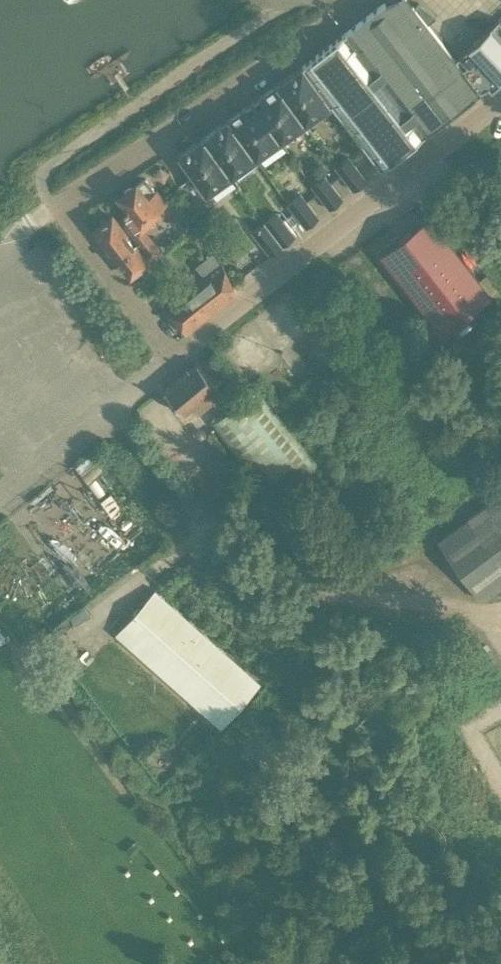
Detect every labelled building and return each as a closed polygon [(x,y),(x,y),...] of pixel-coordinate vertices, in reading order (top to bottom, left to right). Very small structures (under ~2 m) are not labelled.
[(425,133),(480,90),(455,58),(427,21),(437,16),(420,2),(416,7),(410,0),(388,0),(381,2),(345,31),(425,133)] [(455,58),(480,90),(488,87),(492,90),(500,81),(500,20),(498,17),(455,58)] [(303,64),(301,65),(330,103),(331,102),(381,167),(425,133),(345,31),(303,64)] [(301,65),(277,82),(305,122),(330,104),(301,65)] [(305,122),(277,82),(252,100),(280,140),(305,122)] [(252,100),(228,117),(256,157),(280,140),(252,100)] [(228,117),(203,135),(232,175),(256,157),(228,117)] [(232,175),(203,135),(178,152),(207,193),(232,175)] [(348,154),(334,165),(353,189),(366,178),(348,154)] [(325,173),(311,184),(329,207),(343,197),(325,173)] [(108,217),(95,227),(131,274),(148,261),(147,260),(161,248),(146,227),(155,220),(153,217),(161,209),(160,207),(166,203),(145,176),(120,195),(127,203),(124,205),(128,211),(113,223),(108,217)] [(301,192),(287,203),(306,226),(319,215),(301,192)] [(277,210),(251,230),(270,254),(295,234),(277,210)] [(429,214),(381,251),(442,330),(490,292),(429,214)] [(221,261),(164,304),(187,331),(236,292),(221,261)] [(197,361),(164,388),(183,412),(193,405),(199,411),(213,399),(219,406),(228,400),(217,387),(197,361)] [(253,386),(211,420),(274,500),(316,467),(253,386)] [(500,585),(500,491),(452,527),(497,588),(500,586),(500,585)] [(155,588),(115,632),(221,727),(261,682),(155,588)] [(84,604),(70,614),(76,622),(90,612),(84,604)]
